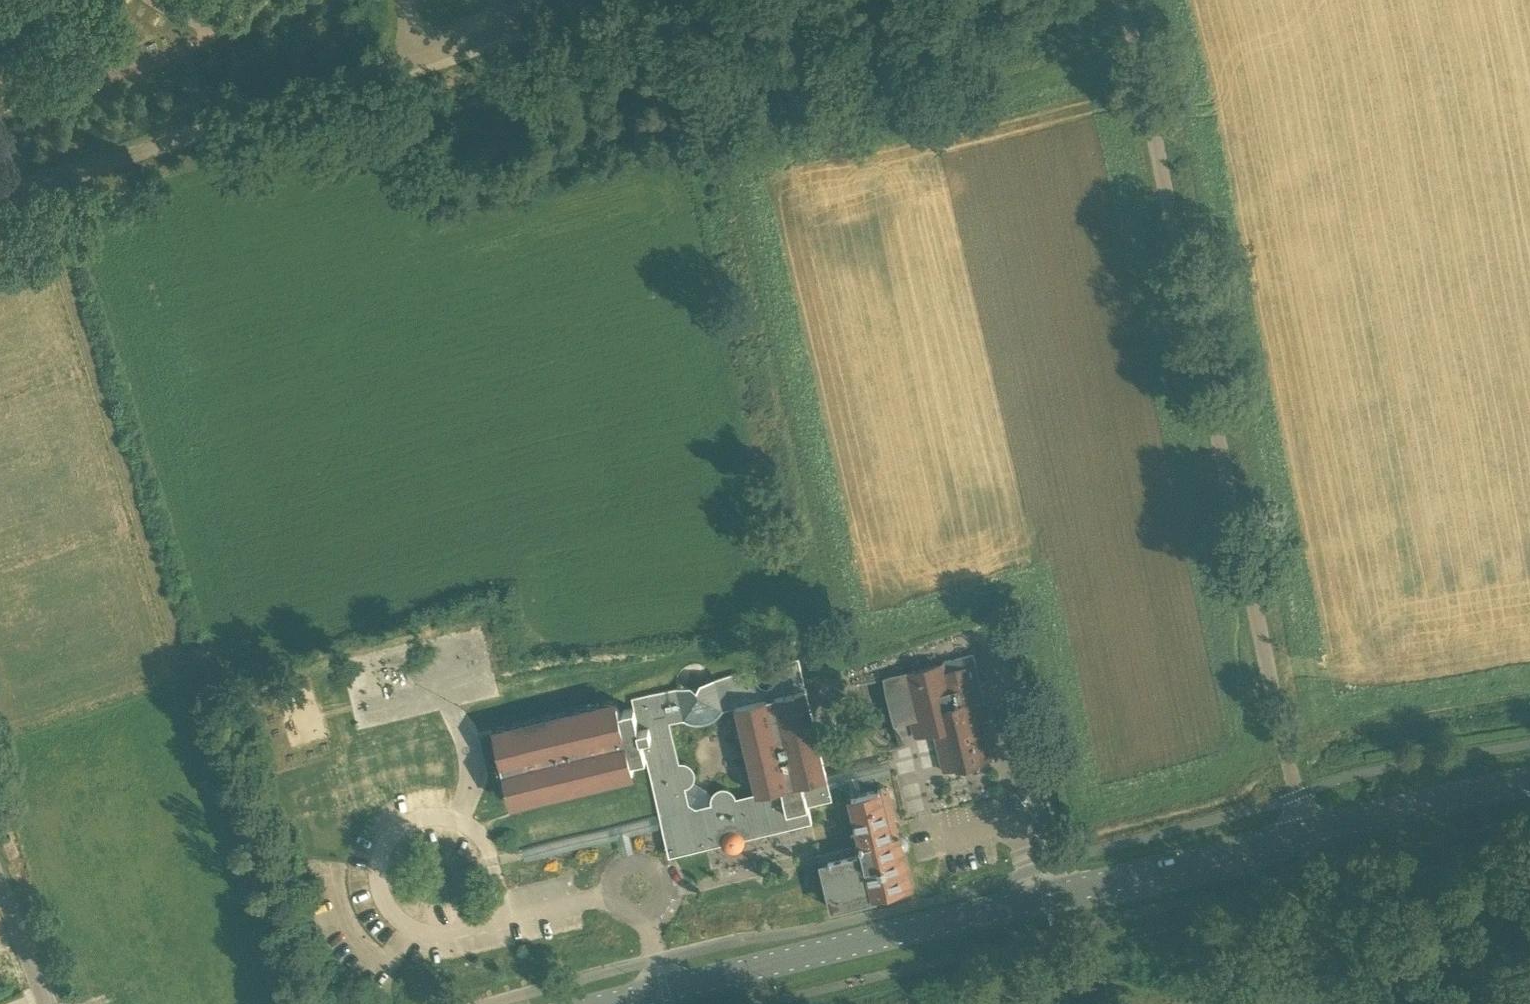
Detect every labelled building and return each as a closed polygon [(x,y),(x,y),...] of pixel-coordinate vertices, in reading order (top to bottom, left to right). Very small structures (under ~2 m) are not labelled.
[(821,862),(832,908),(903,891),(904,893),(912,891),(902,852),(904,851),(905,850),(906,849),(907,848),(908,846),(909,844),(909,843),(909,841),(908,839),(908,838),(907,837),(905,835),(904,834),(902,834),(901,833),(899,833),(887,787),(862,793),(858,779),(861,778),(858,768),(827,775),(798,658),(715,678),(631,698),(634,708),(619,712),(617,704),(494,734),(510,799),(633,770),(631,762),(646,758),(669,856),(714,845),(714,844),(721,843),(722,846),(724,848),(727,850),(730,852),(733,852),(736,852),(739,851),(742,849),(744,846),(745,843),(746,840),(745,837),(752,835),(752,836),(812,821),(808,804),(832,798),(829,786),(847,781),(851,796),(850,796),(850,798),(852,797),(861,833),(850,835),(850,836),(853,835),(856,844),(815,854),(817,863),(821,862)] [(884,677),(895,724),(910,720),(914,734),(933,729),(943,770),(956,767),(956,769),(979,763),(979,762),(992,759),(982,717),(988,715),(975,663),(945,670),(943,663),(884,677)]
